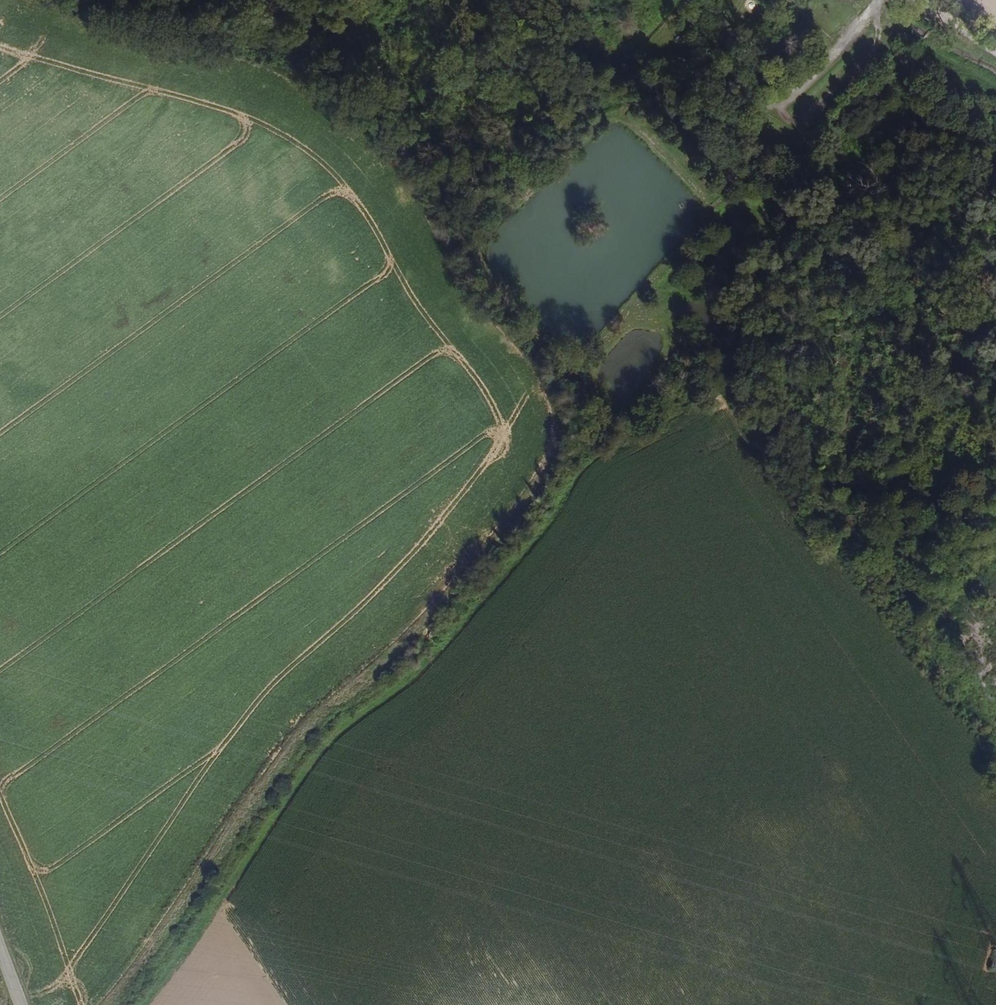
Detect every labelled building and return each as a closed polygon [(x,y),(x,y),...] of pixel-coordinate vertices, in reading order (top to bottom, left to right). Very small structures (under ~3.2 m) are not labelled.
[(842,35),(836,27),(829,34),(835,40),(842,35)]
